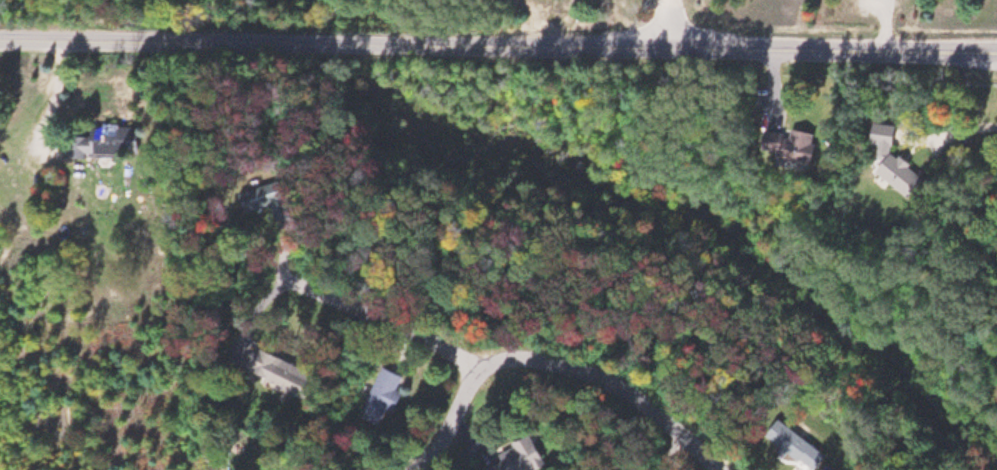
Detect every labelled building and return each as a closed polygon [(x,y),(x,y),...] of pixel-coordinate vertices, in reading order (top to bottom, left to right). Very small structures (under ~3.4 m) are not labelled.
[(72,156),(147,157),(148,128),(72,126),(72,156)] [(788,165),(824,158),(820,132),(783,139),(788,165)] [(290,182),(242,192),(247,215),(278,208),(281,219),(298,216),(290,182)] [(300,393),(312,370),(270,348),(258,371),(300,393)] [(401,412),(410,393),(404,390),(409,377),(388,368),(367,416),(387,425),(394,409),(401,412)] [(493,467),(494,469),(534,469),(551,463),(538,434),(503,449),(508,461),(493,467)]
